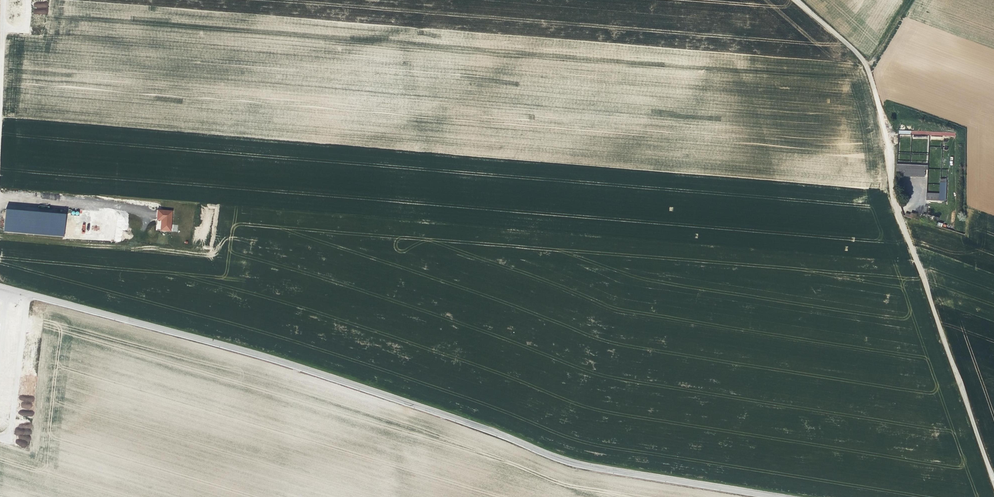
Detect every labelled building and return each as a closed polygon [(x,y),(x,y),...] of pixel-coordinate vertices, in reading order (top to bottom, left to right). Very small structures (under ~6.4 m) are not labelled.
[(897,177),(925,177),(925,169),(928,169),(928,164),(897,164),(897,177)] [(926,200),(946,201),(946,179),(940,179),(940,193),(926,193),(926,200)] [(184,202),(160,200),(159,210),(172,211),(171,225),(182,226),(184,202)] [(65,215),(5,210),(4,232),(63,237),(65,215)]
